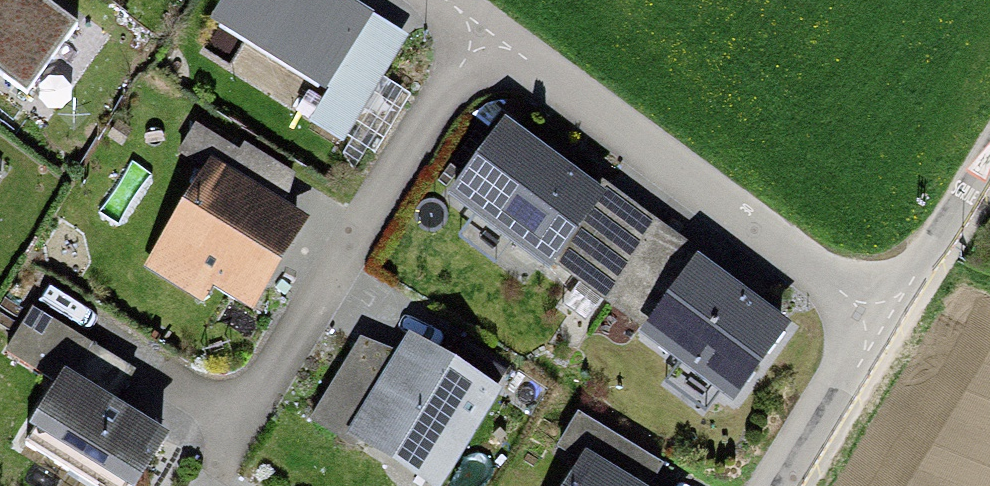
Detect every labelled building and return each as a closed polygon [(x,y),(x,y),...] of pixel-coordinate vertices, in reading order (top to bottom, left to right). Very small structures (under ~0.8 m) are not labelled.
[(34,95),(80,30),(36,0),(0,0),(0,71),(34,95)] [(310,0),(255,0),(234,33),(319,88),(357,30),(310,0)] [(449,32),(413,12),(349,122),(385,143),(449,32)] [(592,193),(501,135),(458,202),(600,293),(637,244),(584,206),(592,193)] [(290,234),(223,194),(184,260),(251,299),(290,234)] [(687,281),(637,244),(600,293),(732,393),(781,328),(698,266),(687,281)] [(488,393),(409,348),(356,439),(435,484),(488,393)] [(71,392),(40,448),(109,485),(135,485),(160,441),(71,392)] [(585,468),(574,485),(616,485),(585,468)]
